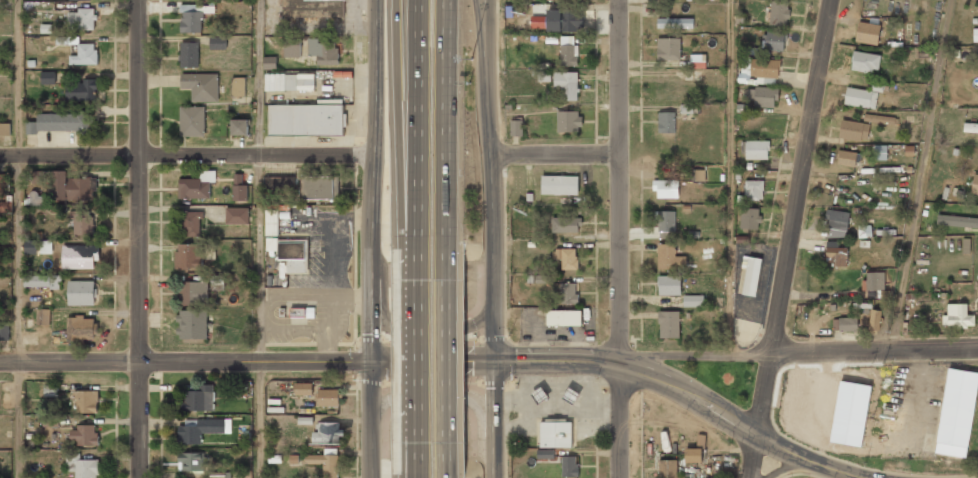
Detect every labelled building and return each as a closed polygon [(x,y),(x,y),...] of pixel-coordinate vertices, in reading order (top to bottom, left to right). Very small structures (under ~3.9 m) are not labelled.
[(282,22),(346,22),(346,0),(282,0),(282,22)] [(771,0),(769,25),(786,26),(787,19),(789,19),(790,9),(788,9),(788,1),(771,0)] [(202,32),(203,12),(214,13),(214,6),(180,5),(180,12),(182,12),(181,32),(202,32)] [(95,29),(95,8),(78,8),(78,12),(67,12),(68,30),(95,29)] [(546,9),(546,31),(578,31),(578,27),(583,27),(583,17),(578,17),(578,9),(546,9)] [(657,18),(657,28),(692,28),(693,18),(657,18)] [(878,44),(880,24),(857,22),(856,42),(878,44)] [(767,29),(766,50),(783,51),(783,41),(787,41),(787,30),(767,29)] [(226,49),(226,36),(209,37),(210,49),(226,49)] [(284,36),(285,59),(302,59),(302,36),(284,36)] [(560,36),(560,66),(577,66),(577,45),(574,45),(574,36),(560,36)] [(309,38),(309,57),(318,57),(318,66),(340,67),(340,39),(309,38)] [(657,38),(656,59),(680,59),(680,38),(657,38)] [(198,42),(180,42),(180,67),(198,67),(198,42)] [(96,43),(78,44),(78,55),(70,55),(70,65),(97,64),(96,43)] [(739,46),(738,53),(756,55),(757,47),(739,46)] [(852,70),(877,73),(879,54),(854,51),(852,70)] [(690,54),(690,68),(705,68),(705,54),(690,54)] [(276,69),(276,56),(263,57),(264,69),(276,69)] [(750,58),(750,75),(755,75),(755,77),(778,78),(778,70),(780,70),(781,60),(750,58)] [(538,70),(537,81),(551,81),(551,70),(538,70)] [(41,72),(42,84),(55,83),(55,71),(41,72)] [(554,72),(553,88),(561,88),(561,100),(576,100),(577,72),(554,72)] [(191,101),(218,102),(218,73),(181,73),(181,88),(192,88),(191,101)] [(264,75),(265,94),(315,94),(315,75),(264,75)] [(245,77),(231,77),(232,96),(246,96),(245,77)] [(67,100),(97,100),(97,78),(83,78),(82,83),(67,83),(67,100)] [(757,86),(755,106),(774,107),(774,100),(778,100),(779,88),(757,86)] [(875,109),(878,92),(847,87),(844,104),(875,109)] [(680,104),(680,113),(693,113),(693,104),(680,104)] [(180,106),(180,136),(205,136),(204,106),(180,106)] [(268,107),(268,139),(344,138),(344,107),(268,107)] [(557,111),(557,131),(578,131),(578,126),(582,126),(582,116),(578,116),(578,111),(557,111)] [(37,130),(91,131),(91,113),(37,112),(37,122),(26,122),(26,134),(37,134),(37,130)] [(658,112),(658,132),(674,132),(674,112),(658,112)] [(897,125),(898,118),(865,113),(864,120),(897,125)] [(248,135),(249,119),(231,119),(231,135),(248,135)] [(510,119),(510,135),(522,135),(522,119),(510,119)] [(870,124),(841,119),(839,137),(867,141),(870,124)] [(0,123),(0,135),(10,135),(10,123),(0,123)] [(964,123),(964,132),(977,133),(977,123),(964,123)] [(745,140),(745,141),(740,141),(740,153),(745,153),(745,159),(767,159),(767,150),(769,150),(769,140),(745,140)] [(887,145),(874,145),(875,160),(887,159),(887,145)] [(861,152),(838,150),(837,164),(860,166),(861,152)] [(689,180),(704,181),(705,170),(690,169),(689,180)] [(215,171),(201,170),(200,179),(179,178),(179,198),(210,198),(210,182),(215,182),(215,171)] [(95,200),(95,178),(67,178),(67,171),(53,171),(53,200),(95,200)] [(233,200),(247,200),(247,184),(242,184),(242,174),(234,174),(233,200)] [(541,175),(541,194),(577,194),(578,176),(541,175)] [(300,176),(300,199),(338,199),(338,176),(300,176)] [(264,177),(264,190),(295,190),(295,177),(264,177)] [(652,180),(652,190),(657,190),(657,198),(678,198),(678,180),(652,180)] [(745,180),(745,196),(749,196),(749,200),(759,200),(759,199),(762,199),(762,190),(763,190),(763,180),(745,180)] [(30,205),(45,205),(45,193),(30,193),(30,205)] [(11,211),(11,203),(0,202),(0,211),(11,211)] [(249,208),(226,207),(225,224),(248,224),(249,208)] [(741,207),(740,228),(757,229),(758,222),(762,222),(762,214),(758,214),(759,208),(741,207)] [(825,228),(847,231),(850,212),(828,208),(825,228)] [(265,209),(265,235),(278,235),(278,209),(265,209)] [(93,210),(73,210),(73,234),(93,234),(93,210)] [(279,210),(279,218),(290,218),(290,210),(279,210)] [(183,236),(201,236),(201,212),(183,211),(183,236)] [(658,211),(658,231),(659,231),(659,238),(674,238),(674,211),(658,211)] [(977,227),(977,217),(937,215),(937,225),(977,227)] [(551,217),(551,232),(577,232),(577,225),(581,225),(581,217),(551,217)] [(869,236),(868,225),(859,226),(860,237),(869,236)] [(266,237),(265,250),(277,250),(277,237),(266,237)] [(279,239),(279,259),(287,259),(287,273),(308,273),(308,239),(279,239)] [(52,240),(24,240),(25,254),(52,254),(52,240)] [(826,266),(846,267),(847,247),(838,247),(839,242),(826,241),(826,266)] [(204,269),(205,244),(176,244),(176,268),(204,269)] [(657,244),(657,269),(686,269),(686,256),(675,256),(675,244),(657,244)] [(99,245),(62,245),(62,269),(94,269),(94,260),(99,260),(99,245)] [(552,251),(552,258),(561,258),(561,269),(578,269),(578,259),(575,259),(575,248),(555,248),(555,251),(552,251)] [(743,255),(741,268),(746,269),(742,293),(755,296),(761,258),(743,255)] [(864,290),(884,290),(884,272),(864,272),(864,290)] [(24,288),(61,287),(61,275),(24,275),(24,288)] [(535,275),(534,283),(554,283),(554,275),(535,275)] [(657,275),(657,286),(658,286),(658,294),(680,294),(680,276),(657,275)] [(96,305),(95,280),(68,281),(69,305),(96,305)] [(207,282),(181,281),(181,304),(207,305),(207,282)] [(561,283),(561,303),(578,304),(578,293),(575,293),(575,283),(561,283)] [(683,295),(683,306),(703,306),(703,295),(683,295)] [(973,303),(948,304),(948,315),(943,315),(943,326),(973,326),(973,303)] [(306,307),(306,317),(314,318),(314,307),(306,307)] [(290,308),(290,317),(305,318),(305,308),(290,308)] [(36,326),(50,326),(50,309),(37,309),(36,326)] [(879,330),(881,310),(870,309),(869,330),(879,330)] [(208,338),(207,310),(178,310),(178,339),(208,338)] [(546,310),(546,325),(581,325),(581,310),(546,310)] [(658,311),(658,323),(659,323),(659,338),(679,338),(679,311),(658,311)] [(67,317),(67,340),(96,340),(96,317),(67,317)] [(857,317),(833,318),(833,331),(858,330),(857,317)] [(10,323),(0,322),(0,339),(9,340),(10,323)] [(935,457),(968,462),(976,415),(977,415),(977,375),(950,371),(935,457)] [(839,380),(829,441),(861,446),(871,385),(839,380)] [(313,382),(294,383),(295,395),(313,395),(313,382)] [(58,385),(44,385),(44,396),(57,396),(58,385)] [(214,410),(213,385),(201,385),(201,390),(184,391),(185,411),(214,410)] [(531,393),(538,404),(549,397),(541,386),(531,393)] [(569,387),(562,398),(574,405),(580,394),(569,387)] [(318,406),(339,406),(339,389),(318,389),(318,406)] [(98,390),(75,390),(75,412),(97,413),(98,390)] [(42,414),(44,428),(55,426),(53,413),(42,414)] [(545,418),(545,421),(540,421),(540,447),(572,447),(572,422),(567,422),(567,418),(545,418)] [(231,433),(231,419),(185,419),(185,426),(178,426),(177,444),(202,444),(202,433),(231,433)] [(341,444),(341,422),(317,422),(317,432),(312,432),(312,444),(341,444)] [(97,426),(70,426),(70,445),(97,444),(97,426)] [(685,448),(685,462),(702,462),(702,448),(685,448)] [(537,449),(537,458),(554,458),(554,449),(537,449)] [(178,470),(206,471),(207,453),(179,452),(178,470)] [(85,477),(99,477),(99,460),(80,459),(80,453),(66,453),(65,471),(76,471),(75,477),(85,477)] [(306,455),(306,464),(324,464),(324,477),(338,477),(338,454),(306,455)] [(562,456),(562,477),(579,477),(579,467),(576,467),(576,456),(562,456)] [(659,460),(659,477),(676,477),(676,460),(659,460)]
